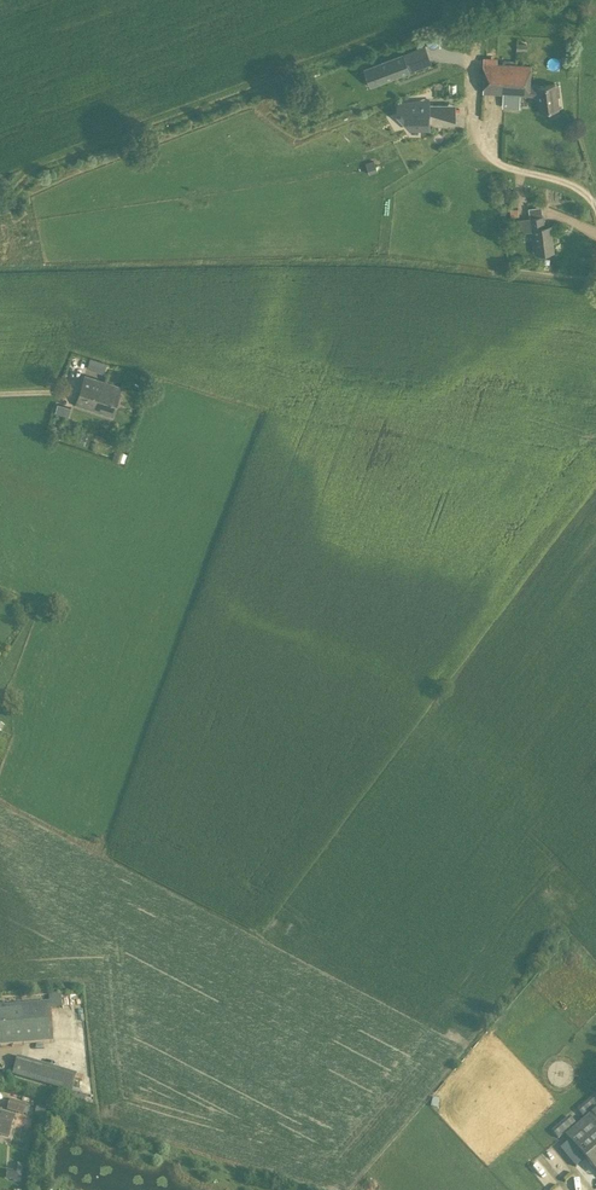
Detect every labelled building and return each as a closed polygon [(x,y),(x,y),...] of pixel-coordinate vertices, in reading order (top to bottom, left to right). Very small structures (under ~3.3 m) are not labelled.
[(460,52),(451,28),(405,46),(360,63),(370,88),(414,71),(414,70),(460,52)] [(510,63),(511,39),(484,37),(483,92),(502,93),(502,95),(537,96),(540,110),(560,107),(556,83),(536,86),(537,91),(529,91),(530,64),(519,64),(520,63),(510,63)] [(428,103),(428,102),(400,102),(400,110),(409,125),(428,120),(428,111),(446,115),(446,103),(428,103)] [(550,226),(545,227),(543,215),(519,218),(520,231),(532,229),(534,244),(536,244),(537,253),(553,250),(550,226)] [(87,368),(103,373),(106,363),(90,358),(87,368)] [(95,388),(98,379),(84,375),(75,404),(89,408),(92,399),(96,401),(98,393),(94,391),(95,388)] [(92,399),(89,408),(112,416),(122,387),(98,379),(95,388),(94,391),(98,393),(96,401),(92,399)] [(57,401),(54,410),(67,415),(71,406),(57,401)] [(53,1042),(50,1003),(0,1007),(0,1047),(53,1042)] [(57,1095),(60,1096),(70,1099),(77,1074),(17,1057),(12,1075),(59,1089),(57,1095)] [(595,1106),(595,1096),(594,1095),(581,1106),(577,1110),(583,1117),(595,1106)] [(7,1110),(23,1115),(26,1104),(10,1100),(7,1110)] [(566,1136),(595,1172),(595,1110),(566,1136)] [(0,1113),(0,1135),(8,1137),(14,1117),(0,1113)] [(15,1164),(15,1172),(5,1172),(5,1180),(22,1180),(22,1164),(15,1164)]
